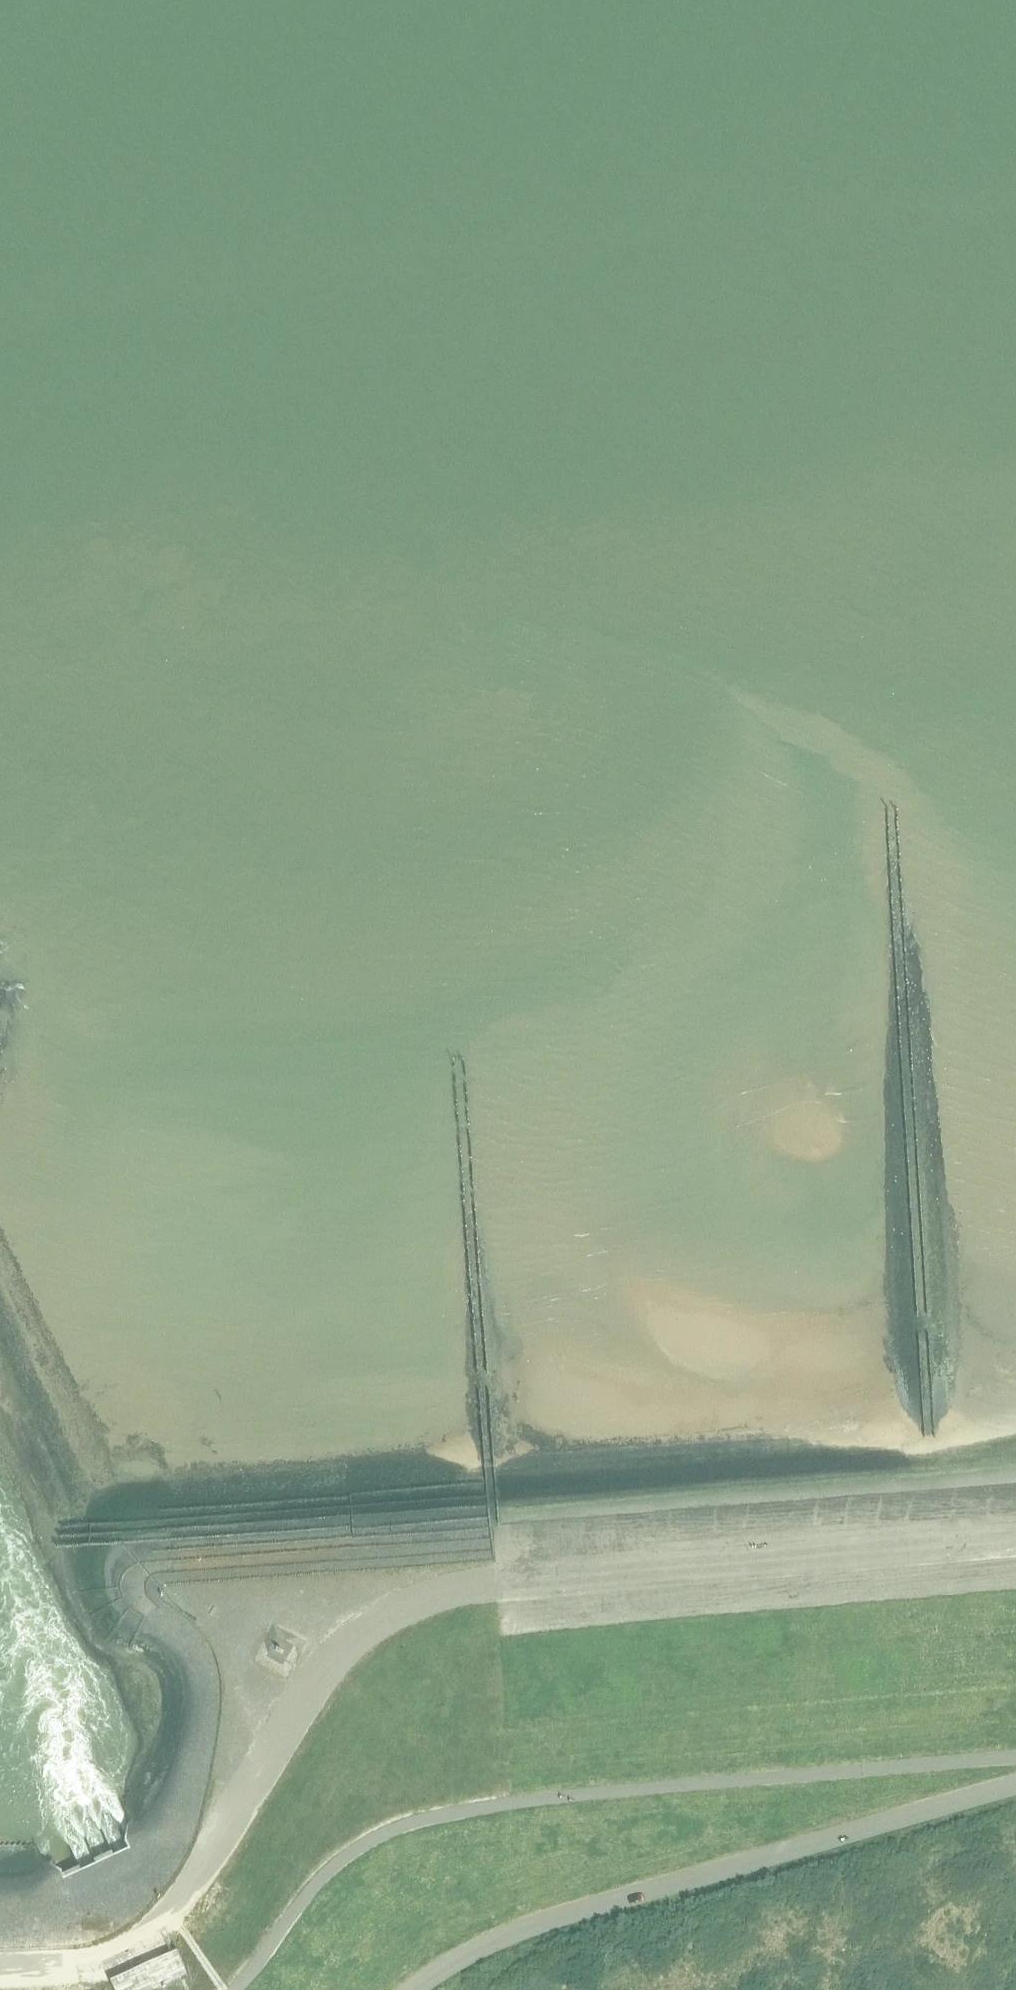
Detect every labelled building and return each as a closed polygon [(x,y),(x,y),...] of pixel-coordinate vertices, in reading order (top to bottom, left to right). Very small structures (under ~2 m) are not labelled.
[(174,1955),(107,1985),(110,1989),(174,1989),(187,1984),(174,1955)]
